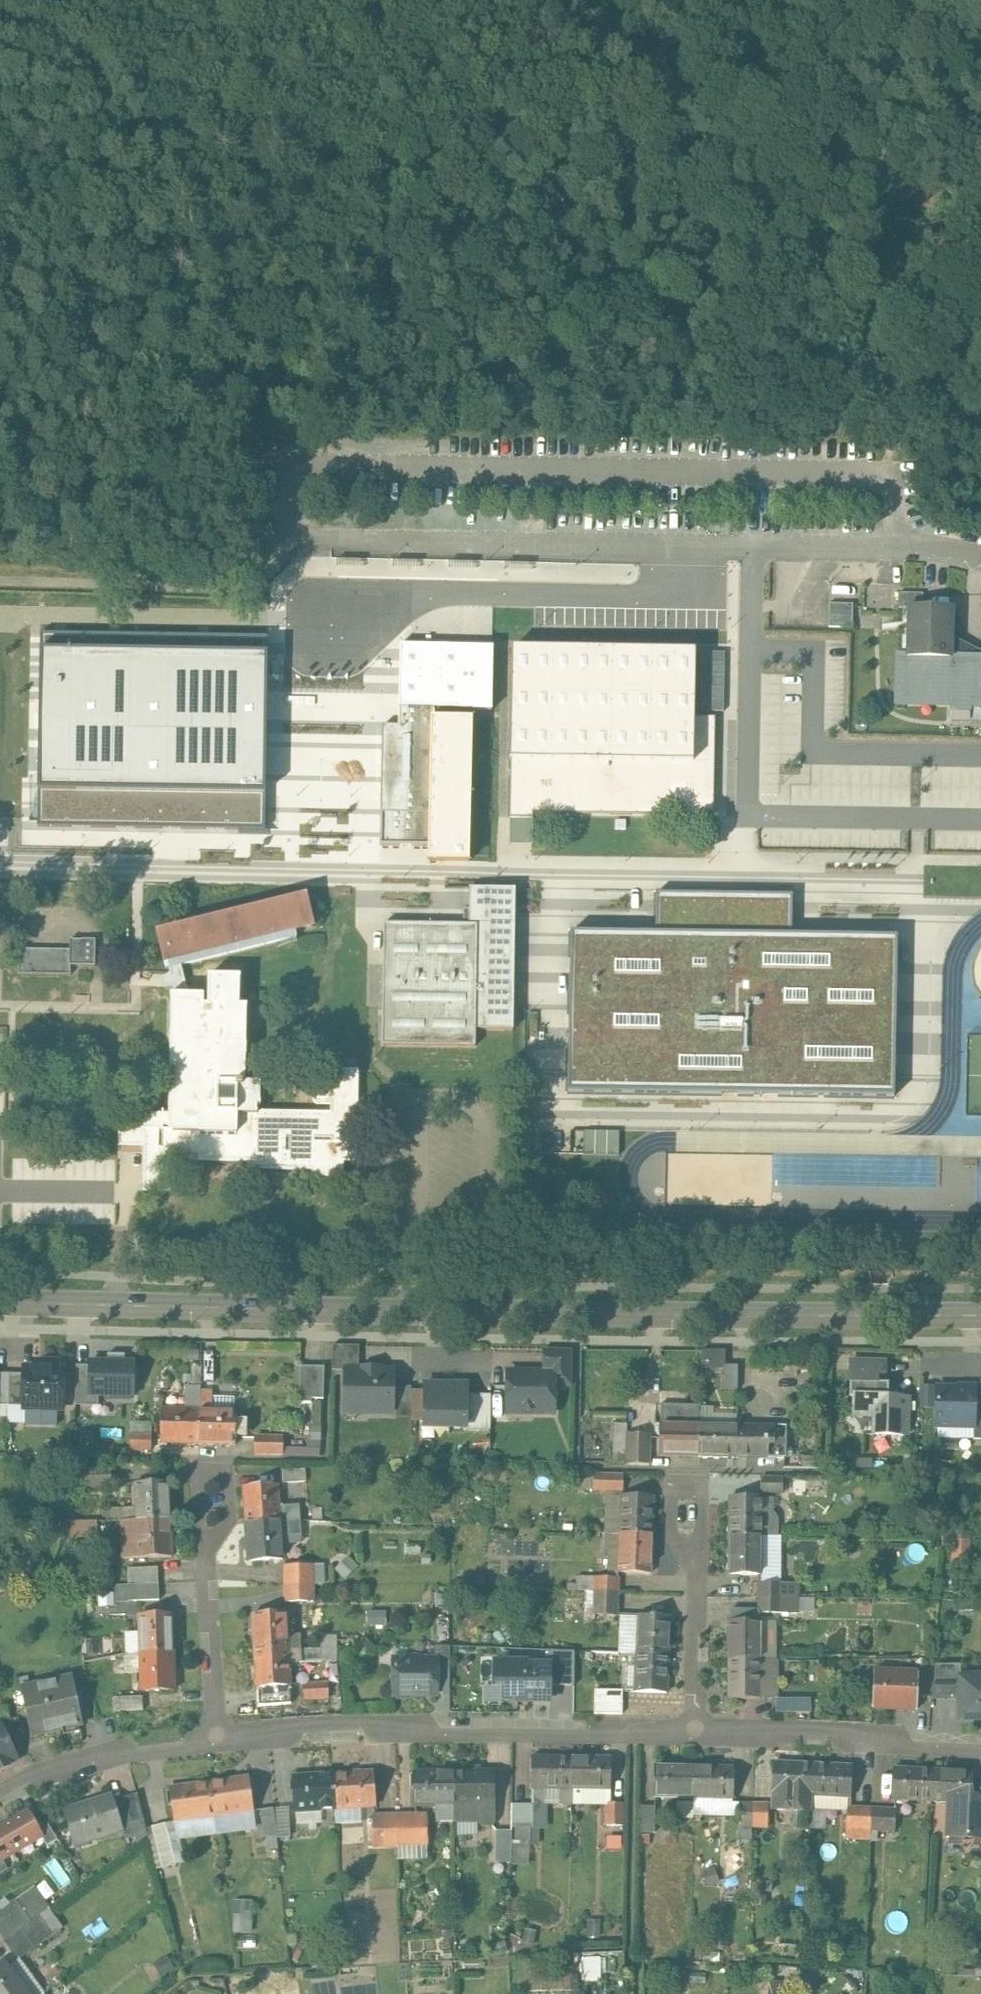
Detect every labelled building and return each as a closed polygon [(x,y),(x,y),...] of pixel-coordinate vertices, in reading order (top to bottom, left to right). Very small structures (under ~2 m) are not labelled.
[(923,593),(899,593),(899,608),(909,608),(909,606),(922,607),(923,594),(923,593)] [(855,605),(830,604),(829,627),(854,628),(855,605)] [(922,607),(909,606),(909,608),(907,656),(897,656),(896,702),(907,703),(907,704),(951,705),(952,656),(950,656),(951,607),(922,607)] [(267,640),(40,635),(35,826),(263,831),(267,640)] [(471,719),(432,719),(432,709),(489,709),(490,648),(399,647),(398,727),(381,727),(380,848),(429,848),(429,861),(470,862),(471,719)] [(694,651),(511,648),(510,816),(521,816),(532,816),(532,812),(713,814),(714,719),(693,719),(694,651)] [(725,653),(701,653),(699,712),(723,713),(725,653)] [(964,658),(965,657),(952,656),(951,705),(980,706),(980,659),(964,658)] [(470,924),(384,922),(382,1042),(476,1044),(476,1027),(513,1028),(516,888),(471,887),(471,888),(471,909),(465,909),(465,914),(465,920),(470,920),(470,924)] [(651,932),(568,930),(564,1085),(895,1095),(900,934),(791,931),(792,893),(723,891),(653,889),(651,932)] [(307,896),(170,928),(175,951),(167,955),(170,966),(169,966),(171,973),(168,973),(168,980),(167,986),(174,987),(176,994),(189,994),(185,966),(297,938),(296,931),(314,927),(307,896)] [(70,949),(20,948),(20,975),(73,975),(73,967),(97,967),(97,940),(70,940),(70,949)] [(176,994),(172,994),(171,1016),(175,1016),(174,1110),(121,1109),(119,1146),(145,1146),(144,1191),(169,1192),(169,1162),(250,1163),(250,1170),(317,1171),(317,1162),(358,1162),(360,1070),(331,1070),(330,1091),(318,1091),(317,1091),(316,1092),(314,1094),(313,1096),(313,1097),(314,1100),(315,1101),(318,1102),(333,1103),(333,1113),(257,1112),(257,1105),(261,1105),(262,1083),(246,1083),(247,1005),(240,1005),(241,977),(211,977),(210,1005),(205,1005),(205,995),(189,994),(176,994)] [(596,1130),(584,1129),(583,1154),(596,1154),(596,1130)] [(608,1130),(596,1130),(596,1154),(608,1154),(608,1130)] [(620,1130),(608,1130),(608,1154),(620,1154),(620,1130)] [(359,1345),(333,1345),(332,1370),(346,1370),(346,1369),(359,1369),(359,1345)] [(573,1349),(545,1348),(544,1372),(554,1372),(554,1384),(572,1385),(573,1349)] [(703,1348),(702,1364),(726,1365),(727,1349),(703,1348)] [(42,1368),(25,1368),(25,1373),(24,1405),(24,1407),(62,1408),(62,1368),(60,1368),(60,1365),(56,1361),(47,1360),(43,1364),(42,1368)] [(134,1362),(90,1361),(89,1365),(89,1394),(90,1394),(110,1395),(111,1398),(130,1398),(130,1395),(134,1395),(134,1362)] [(885,1362),(851,1361),(850,1383),(849,1397),(854,1397),(853,1414),(874,1415),(874,1434),(907,1435),(908,1397),(888,1397),(888,1383),(877,1383),(877,1374),(885,1374),(885,1362)] [(724,1364),(725,1387),(739,1387),(739,1363),(724,1364)] [(89,1365),(76,1365),(76,1401),(90,1401),(90,1394),(89,1394),(89,1365)] [(324,1366),(300,1366),(299,1402),(311,1402),(311,1398),(323,1399),(324,1366)] [(380,1368),(363,1368),(363,1369),(359,1369),(346,1369),(346,1370),(346,1405),(367,1405),(367,1412),(392,1412),(392,1370),(380,1369),(380,1368)] [(0,1372),(0,1404),(8,1405),(9,1373),(0,1372)] [(544,1372),(508,1372),(508,1406),(535,1406),(535,1412),(554,1412),(554,1384),(554,1372),(544,1372)] [(25,1373),(9,1373),(8,1405),(24,1405),(25,1373)] [(467,1383),(425,1383),(424,1423),(465,1424),(466,1424),(467,1394),(467,1383)] [(399,1385),(399,1415),(413,1415),(414,1385),(399,1385)] [(976,1388),(936,1387),(935,1426),(974,1427),(975,1427),(975,1403),(976,1388)] [(491,1394),(467,1394),(466,1424),(465,1424),(465,1429),(490,1430),(491,1394)] [(699,1406),(660,1405),(659,1455),(698,1456),(699,1424),(699,1406)] [(199,1409),(162,1408),(161,1443),(198,1444),(199,1410),(199,1409)] [(235,1412),(199,1410),(198,1444),(234,1446),(235,1412)] [(614,1422),(613,1462),(652,1463),(652,1432),(628,1431),(628,1422),(614,1422)] [(766,1426),(699,1424),(698,1456),(738,1457),(738,1456),(785,1457),(786,1430),(766,1430),(766,1426)] [(152,1434),(131,1434),(130,1448),(151,1449),(152,1434)] [(282,1438),(254,1438),(254,1453),(281,1454),(282,1438)] [(286,1445),(286,1454),(320,1455),(320,1446),(286,1445)] [(111,1467),(82,1468),(83,1484),(111,1484),(111,1467)] [(306,1470),(283,1470),(283,1482),(306,1481),(306,1470)] [(623,1475),(592,1474),(592,1488),(622,1489),(623,1475)] [(783,1477),(760,1477),(760,1492),(783,1492),(783,1477)] [(169,1483),(136,1484),(136,1507),(137,1520),(170,1519),(169,1483)] [(277,1486),(246,1487),(248,1524),(281,1522),(299,1521),(298,1505),(279,1506),(277,1486)] [(652,1496),(622,1495),(621,1532),(652,1534),(652,1496)] [(761,1496),(730,1496),(729,1535),(731,1535),(761,1535),(774,1535),(776,1535),(776,1521),(775,1518),(773,1515),(771,1513),(767,1513),(761,1513),(761,1496)] [(136,1507),(106,1507),(106,1520),(121,1520),(137,1520),(136,1507)] [(137,1520),(121,1520),(123,1558),(172,1557),(170,1519),(137,1520)] [(94,1521),(73,1522),(73,1534),(95,1534),(94,1521)] [(281,1522),(248,1524),(250,1561),(283,1559),(281,1522)] [(652,1534),(621,1532),(620,1548),(620,1567),(620,1571),(651,1572),(652,1534)] [(761,1535),(731,1535),(731,1573),(761,1573),(761,1535)] [(966,1539),(953,1539),(953,1561),(966,1561),(966,1539)] [(620,1548),(608,1547),(607,1567),(620,1567),(620,1548)] [(325,1564),(283,1566),(284,1601),(314,1601),(314,1586),(326,1586),(325,1564)] [(158,1567),(128,1569),(128,1585),(158,1584),(158,1567)] [(158,1585),(128,1586),(129,1601),(158,1600),(158,1585)] [(618,1592),(592,1590),(591,1613),(617,1614),(618,1592)] [(286,1612),(253,1614),(255,1651),(300,1648),(299,1636),(287,1636),(286,1612)] [(172,1614),(140,1615),(141,1653),(172,1652),(172,1614)] [(668,1616),(637,1615),(636,1653),(667,1655),(668,1616)] [(760,1621),(735,1621),(732,1621),(731,1660),(760,1660),(760,1621)] [(450,1646),(436,1646),(436,1661),(437,1661),(437,1670),(450,1670),(450,1646)] [(300,1648),(255,1651),(257,1688),(290,1686),(289,1662),(301,1661),(300,1648)] [(141,1653),(140,1653),(140,1690),(174,1690),(173,1652),(172,1652),(141,1653)] [(667,1655),(636,1653),(634,1691),(665,1692),(667,1655)] [(436,1661),(421,1661),(418,1657),(411,1657),(407,1661),(394,1661),(393,1693),(395,1693),(398,1696),(409,1696),(412,1693),(437,1693),(437,1670),(437,1661),(436,1661)] [(759,1697),(760,1660),(731,1660),(731,1697),(759,1697)] [(526,1661),(496,1661),(496,1682),(506,1682),(505,1697),(518,1697),(518,1701),(526,1701),(526,1697),(550,1697),(550,1664),(526,1664),(526,1661)] [(960,1664),(935,1664),(932,1700),(960,1699),(960,1676),(961,1676),(960,1664)] [(918,1673),(873,1671),(872,1707),(917,1709),(918,1673)] [(960,1676),(960,1699),(960,1717),(980,1717),(980,1675),(961,1676),(960,1676)] [(72,1677),(21,1688),(30,1734),(82,1723),(72,1677)] [(304,1699),(330,1698),(329,1680),(304,1681),(304,1699)] [(290,1686),(257,1688),(258,1706),(291,1704),(290,1686)] [(621,1690),(600,1690),(600,1704),(621,1704),(621,1690)] [(141,1697),(114,1698),(114,1711),(141,1710),(141,1697)] [(810,1697),(776,1698),(776,1712),(810,1711),(810,1697)] [(21,1762),(0,1721),(0,1772),(21,1762)] [(571,1757),(532,1756),(532,1802),(570,1802),(571,1757)] [(610,1757),(571,1757),(570,1802),(607,1803),(609,1803),(610,1757)] [(814,1763),(774,1761),(772,1809),(811,1811),(812,1795),(813,1764),(814,1764),(814,1763)] [(814,1764),(813,1764),(812,1795),(850,1797),(852,1766),(814,1764)] [(694,1766),(657,1766),(656,1797),(693,1797),(694,1766)] [(732,1767),(694,1766),(693,1797),(732,1798),(732,1767)] [(933,1769),(894,1767),(893,1798),(931,1799),(933,1770),(933,1769)] [(494,1821),(494,1770),(453,1771),(454,1821),(478,1821),(481,1825),(491,1825),(494,1821)] [(933,1770),(931,1799),(931,1801),(964,1803),(963,1837),(980,1838),(980,1802),(977,1802),(977,1800),(973,1795),(971,1795),(972,1772),(933,1770)] [(374,1771),(333,1774),(335,1806),(335,1809),(376,1807),(374,1771)] [(453,1771),(413,1771),(413,1805),(436,1805),(436,1821),(454,1821),(453,1771)] [(333,1774),(293,1776),(295,1809),(335,1806),(333,1774)] [(248,1776),(209,1782),(214,1815),(252,1810),(248,1776)] [(209,1782),(169,1787),(174,1821),(214,1815),(209,1782)] [(137,1794),(123,1798),(127,1809),(131,1823),(143,1819),(137,1794)] [(112,1796),(64,1811),(69,1828),(74,1827),(79,1844),(122,1830),(123,1830),(117,1813),(112,1796)] [(739,1801),(739,1826),(769,1827),(770,1802),(739,1801)] [(609,1803),(607,1803),(606,1825),(622,1825),(622,1804),(609,1803)] [(534,1804),(512,1804),(512,1805),(512,1827),(515,1827),(532,1827),(533,1805),(534,1805),(534,1804)] [(848,1804),(847,1838),(871,1838),(871,1830),(897,1831),(898,1806),(848,1804)] [(655,1805),(641,1805),(641,1831),(655,1832),(655,1805)] [(263,1837),(292,1835),(290,1806),(262,1808),(263,1837)] [(143,1819),(131,1823),(127,1809),(117,1813),(123,1830),(122,1830),(126,1840),(135,1837),(137,1842),(147,1835),(145,1828),(146,1828),(143,1819)] [(41,1836),(28,1813),(1,1829),(14,1852),(41,1836)] [(427,1814),(396,1815),(396,1845),(410,1845),(410,1855),(426,1854),(425,1845),(427,1845),(427,1814)] [(396,1815),(371,1816),(372,1846),(396,1845),(396,1815)] [(532,1827),(515,1827),(515,1843),(517,1843),(517,1846),(529,1847),(529,1844),(537,1844),(538,1827),(532,1827)] [(0,1830),(0,1860),(14,1852),(1,1829),(0,1830)] [(511,1831),(497,1831),(496,1859),(511,1859),(511,1831)] [(47,1909),(32,1888),(16,1900),(31,1921),(47,1909)] [(234,1930),(253,1931),(254,1899),(235,1899),(234,1930)] [(0,1911),(0,1923),(10,1937),(31,1921),(16,1900),(0,1911)] [(61,1927),(47,1909),(31,1921),(45,1939),(61,1927)] [(10,1937),(4,1941),(17,1959),(45,1939),(31,1921),(10,1937)] [(603,1979),(600,1955),(582,1957),(585,1980),(603,1979)] [(0,1966),(0,1993),(27,1993),(4,1963),(0,1966)]
